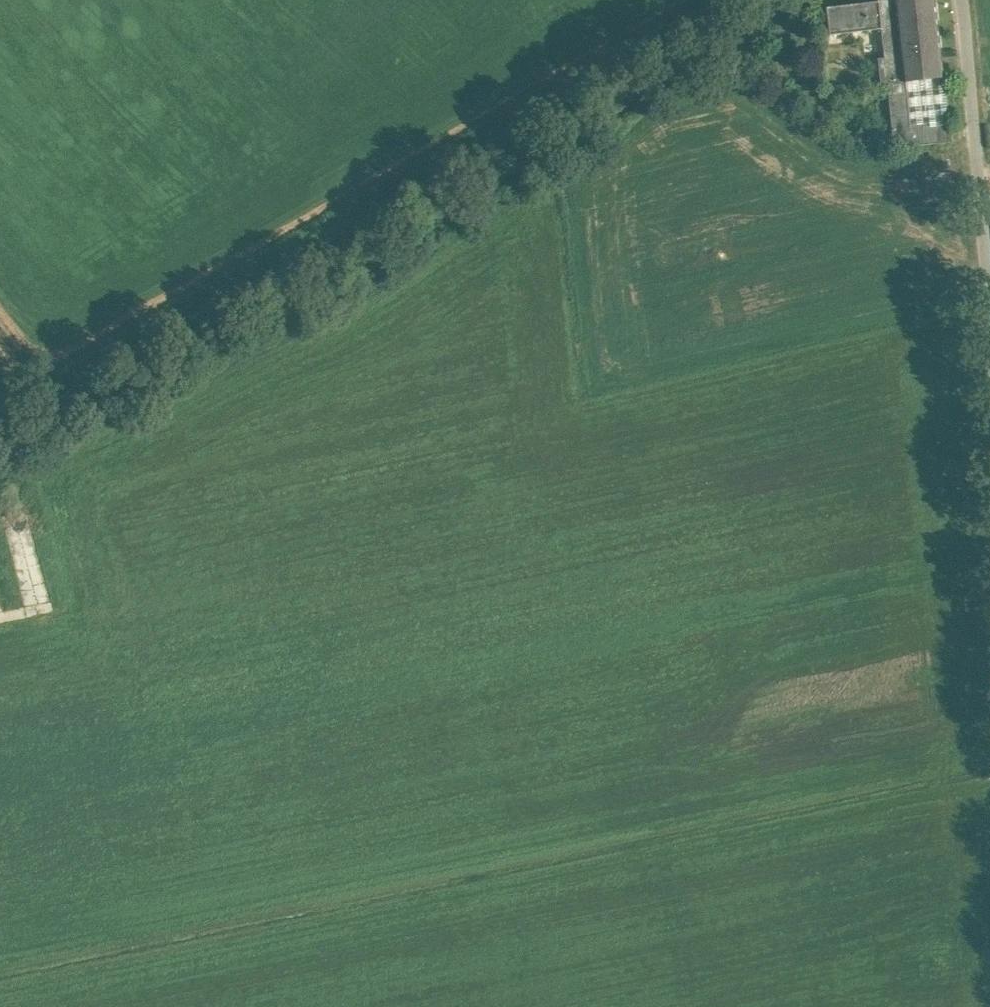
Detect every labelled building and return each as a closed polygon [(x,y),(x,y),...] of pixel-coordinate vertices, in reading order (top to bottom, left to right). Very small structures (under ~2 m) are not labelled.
[(878,1),(826,7),(829,35),(881,29),(884,57),(878,58),(881,83),(887,83),(894,148),(951,142),(949,125),(951,125),(946,75),(942,75),(934,0),(878,0),(878,1)]
